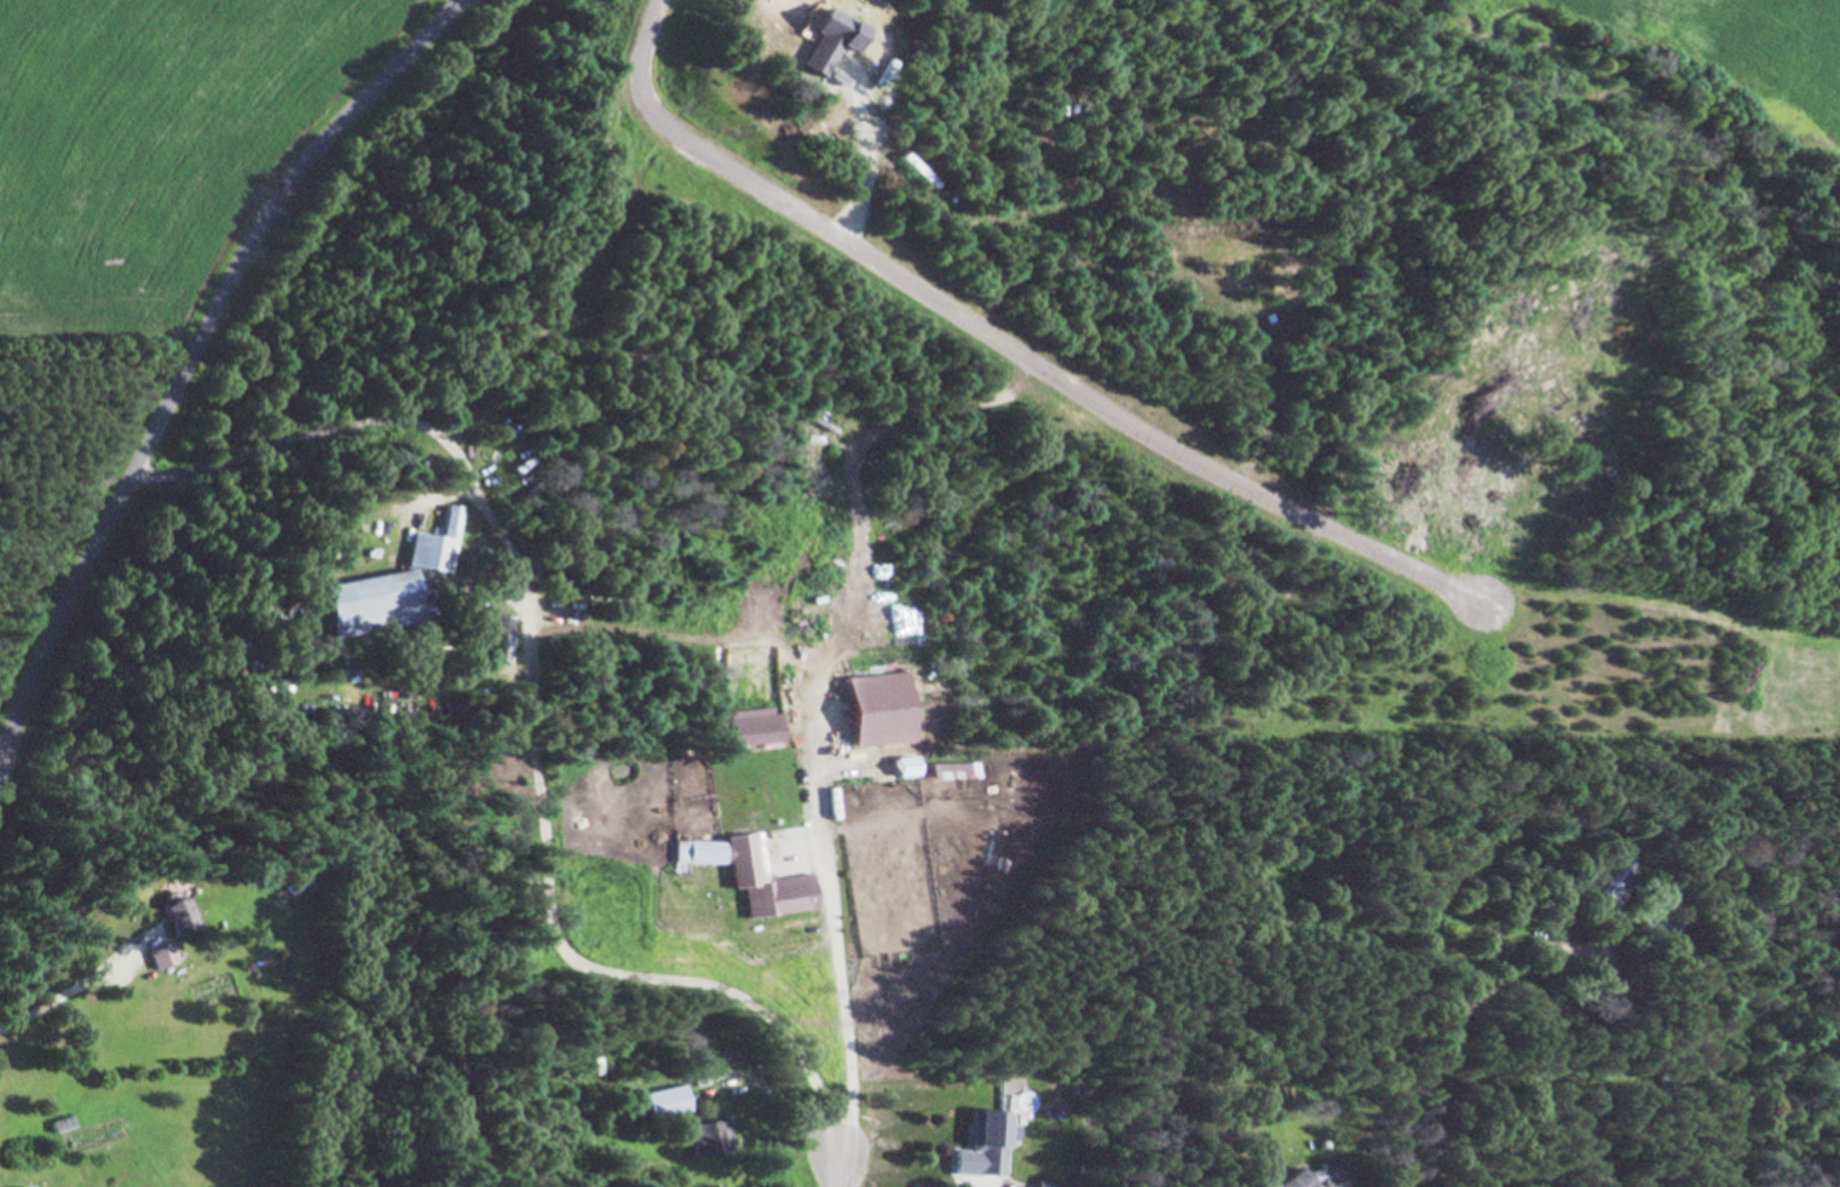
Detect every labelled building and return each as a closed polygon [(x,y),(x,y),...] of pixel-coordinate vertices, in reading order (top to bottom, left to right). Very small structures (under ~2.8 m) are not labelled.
[(418,538),(414,567),(438,570),(443,538),(429,536),(429,539),(418,538)] [(312,604),(391,603),(390,591),(337,592),(337,583),(312,583),(312,604)] [(724,840),(671,840),(671,862),(724,862),(724,840)] [(1612,909),(1633,865),(1611,855),(1584,911),(1593,916),(1600,903),(1612,909)] [(183,924),(170,893),(152,901),(165,931),(183,924)] [(169,960),(159,938),(137,948),(148,970),(169,960)] [(681,1110),(675,1084),(633,1093),(639,1120),(681,1110)] [(967,1168),(1000,1169),(1002,1111),(969,1109),(967,1168)] [(728,1147),(721,1117),(679,1127),(682,1143),(696,1140),(700,1154),(728,1147)] [(1342,1158),(1263,1177),(1263,1176),(1254,1177),(1256,1186),(1349,1186),(1342,1158)]
